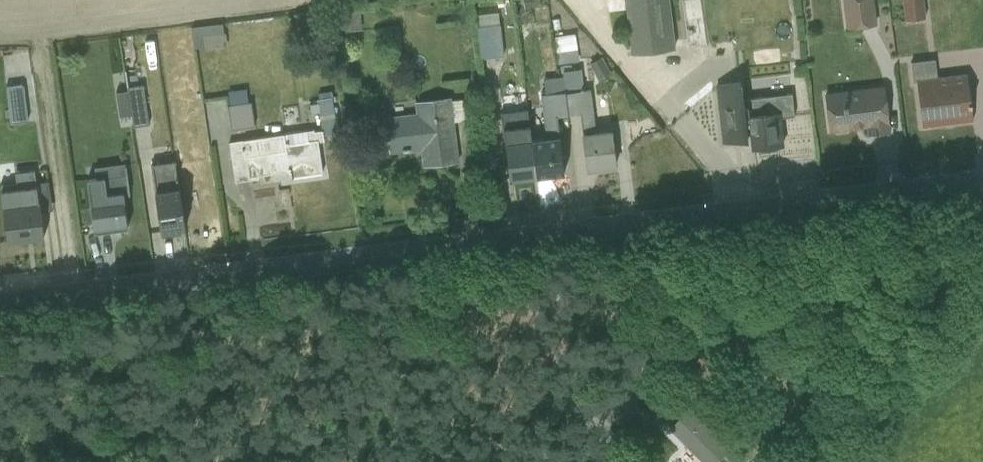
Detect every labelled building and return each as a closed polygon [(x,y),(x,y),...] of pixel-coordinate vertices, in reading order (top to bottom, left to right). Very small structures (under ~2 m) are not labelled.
[(620,50),(664,45),(659,0),(615,0),(620,50)] [(845,28),(875,24),(872,0),(842,0),(845,28)] [(892,20),(914,19),(913,0),(891,0),(892,20)] [(184,50),(213,45),(209,22),(180,28),(184,50)] [(543,49),(565,47),(563,32),(542,34),(543,49)] [(915,60),(919,123),(968,120),(965,75),(938,76),(936,59),(915,60)] [(533,88),(553,86),(552,74),(532,76),(533,88)] [(585,80),(527,92),(533,125),(550,122),(549,114),(570,109),(572,121),(592,117),(585,80)] [(780,144),(777,118),(792,116),(789,92),(742,97),(740,80),(711,83),(718,142),(744,139),(745,148),(780,144)] [(864,132),(884,129),(879,83),(818,91),(823,130),(864,125),(864,132)] [(131,84),(102,88),(106,114),(118,112),(120,123),(136,121),(131,84)] [(317,95),(296,100),(299,114),(320,109),(317,95)] [(418,165),(455,160),(446,95),(411,100),(412,114),(381,118),(386,155),(417,151),(418,165)] [(215,103),(219,126),(242,123),(238,100),(215,103)] [(9,106),(9,127),(21,126),(21,106),(9,106)] [(579,169),(610,166),(606,126),(574,129),(579,169)] [(287,183),(319,178),(311,128),(224,141),(230,179),(285,171),(287,183)] [(43,177),(38,129),(0,133),(0,182),(43,177)] [(528,178),(558,173),(552,132),(522,136),(528,178)] [(140,228),(176,229),(177,182),(163,181),(164,158),(142,158),(140,228)] [(83,231),(122,226),(117,189),(79,194),(83,231)] [(23,239),(17,191),(0,193),(0,242),(23,239)] [(727,448),(686,407),(666,427),(700,461),(714,461),(727,448)] [(661,461),(689,461),(674,445),(658,459),(661,461)]
